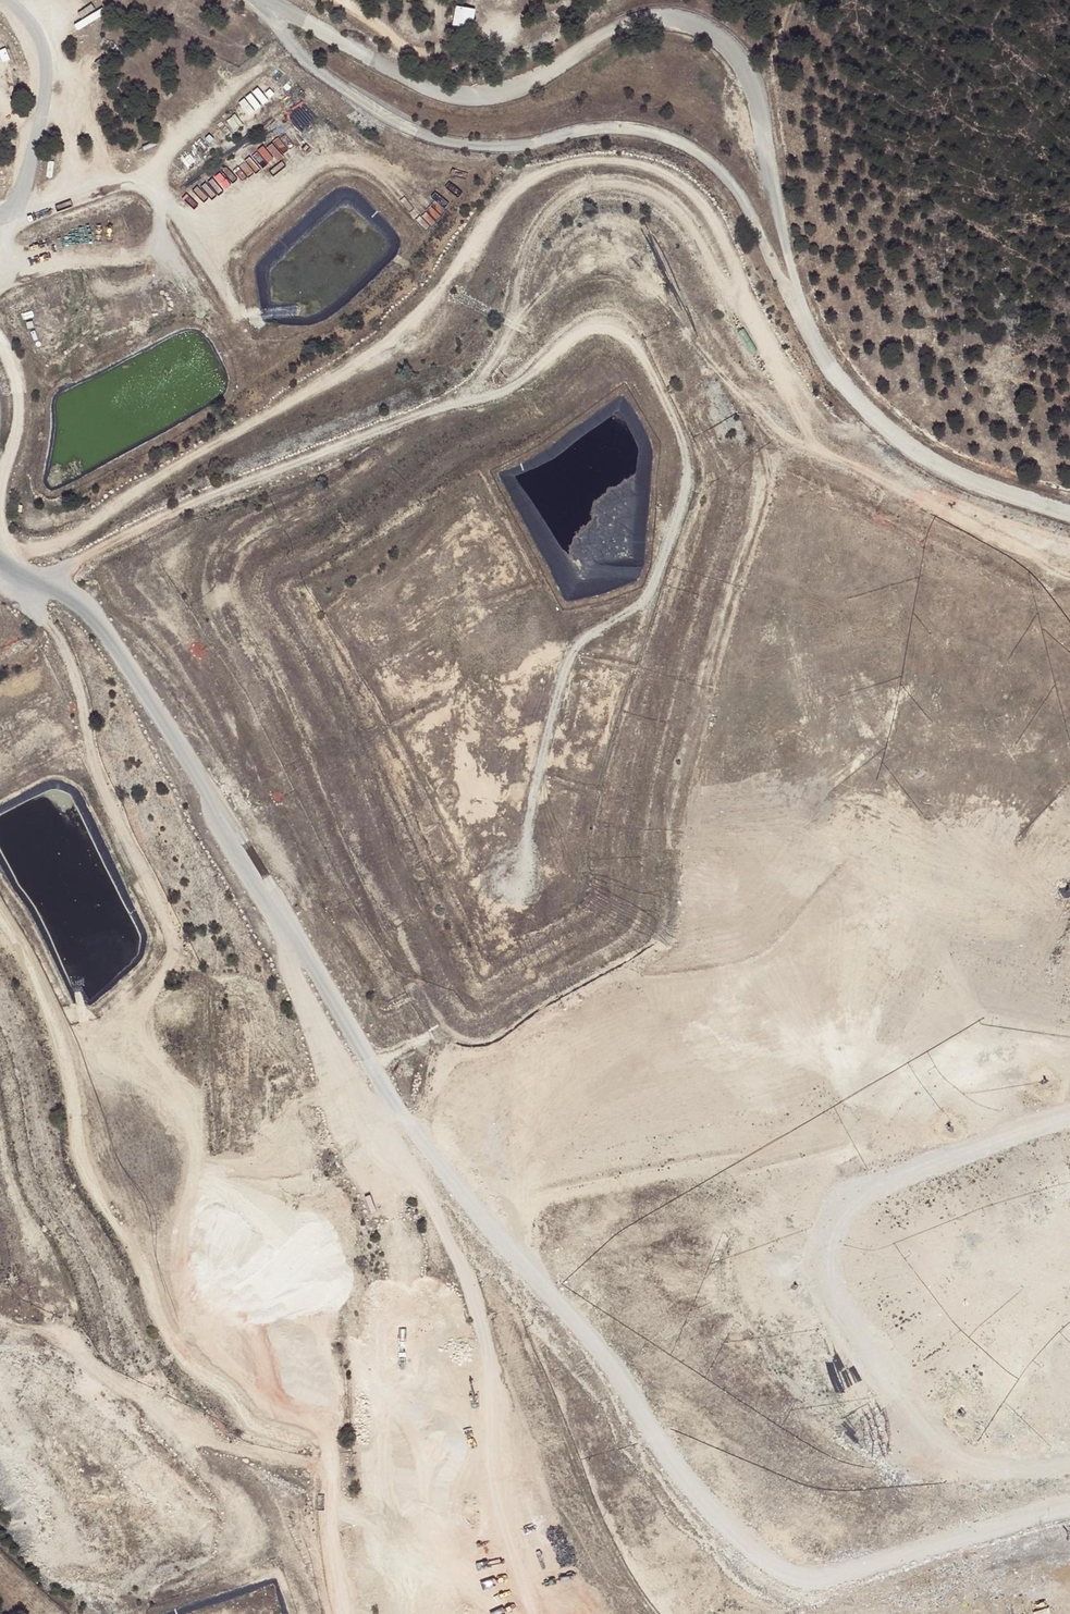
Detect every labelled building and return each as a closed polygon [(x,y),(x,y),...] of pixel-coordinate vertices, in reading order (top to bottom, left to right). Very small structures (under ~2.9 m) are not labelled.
[(473,30),(475,8),(454,6),(452,28),(473,30)] [(268,152),(280,160),(291,143),(279,135),(268,152)] [(30,244),(33,254),(45,250),(42,241),(30,244)]
